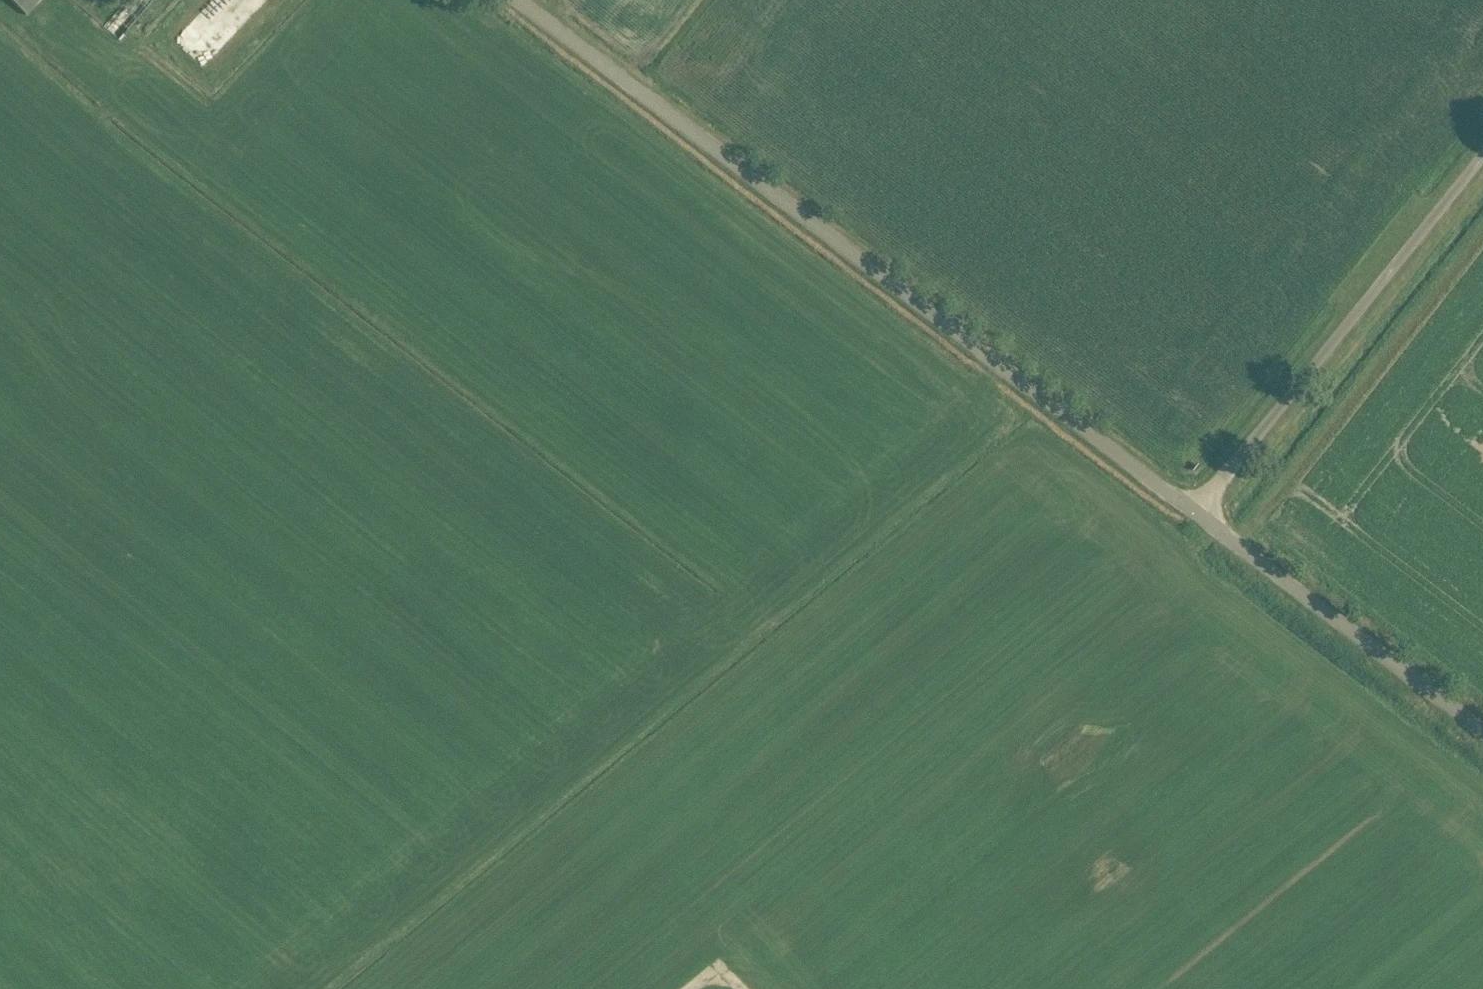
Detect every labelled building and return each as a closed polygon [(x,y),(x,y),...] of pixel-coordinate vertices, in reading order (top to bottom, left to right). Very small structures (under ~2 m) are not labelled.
[(27,16),(42,0),(11,0),(27,16)] [(121,42),(158,0),(125,0),(103,26),(121,42)]
